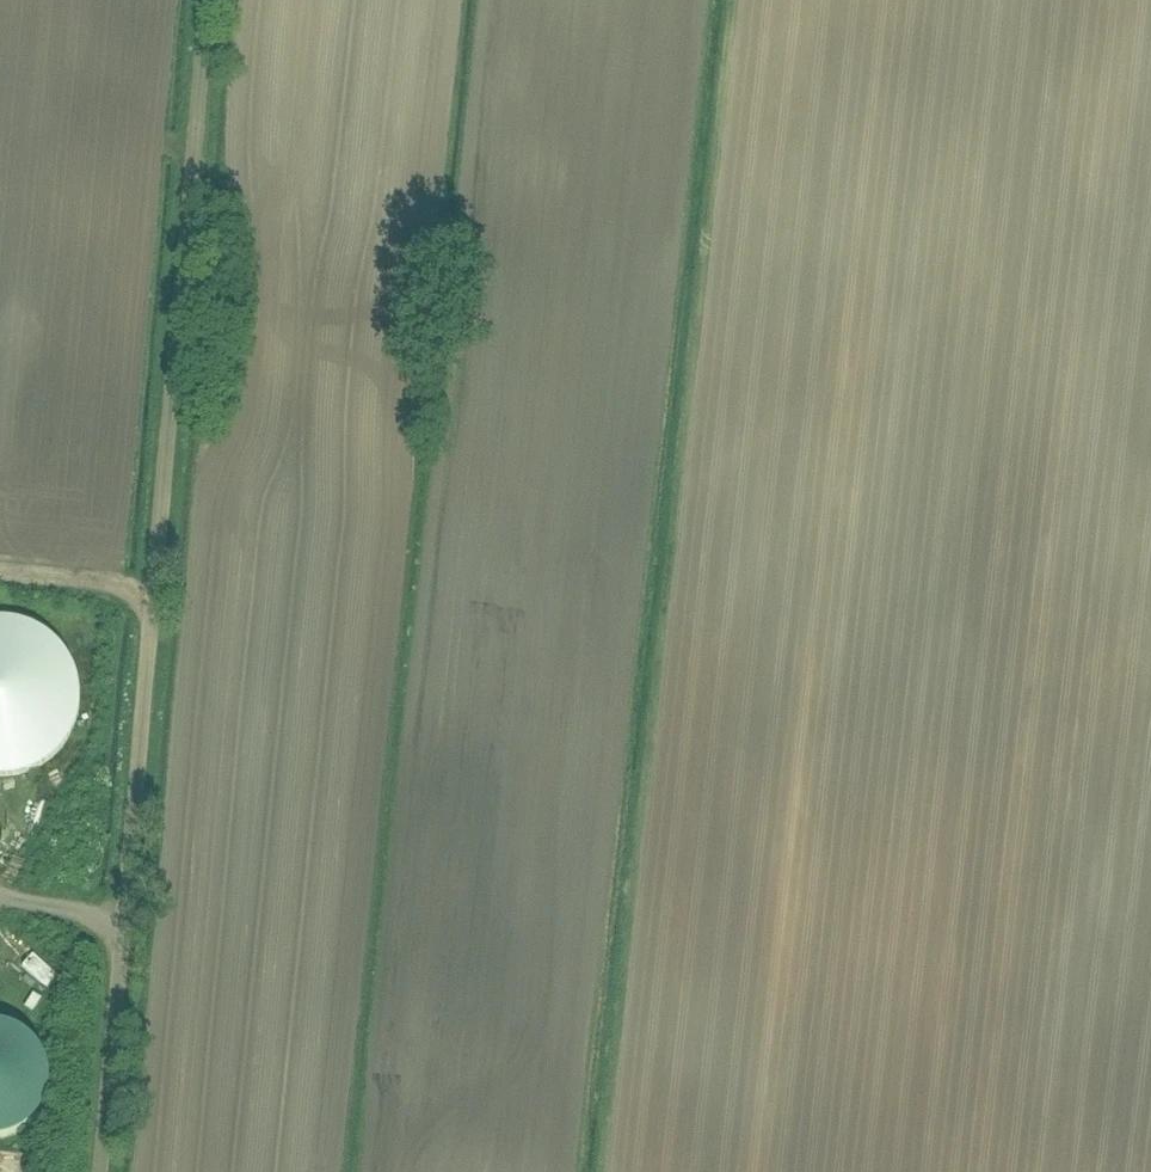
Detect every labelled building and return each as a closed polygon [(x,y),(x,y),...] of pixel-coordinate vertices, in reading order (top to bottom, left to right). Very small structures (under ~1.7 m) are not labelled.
[(9,785),(48,771),(72,745),(81,723),(80,688),(66,657),(47,640),(16,628),(0,628),(0,784),(9,785)] [(18,1143),(35,1135),(49,1121),(57,1104),(59,1085),(55,1066),(45,1050),(31,1038),(13,1031),(0,1031),(0,1146),(18,1143)]
